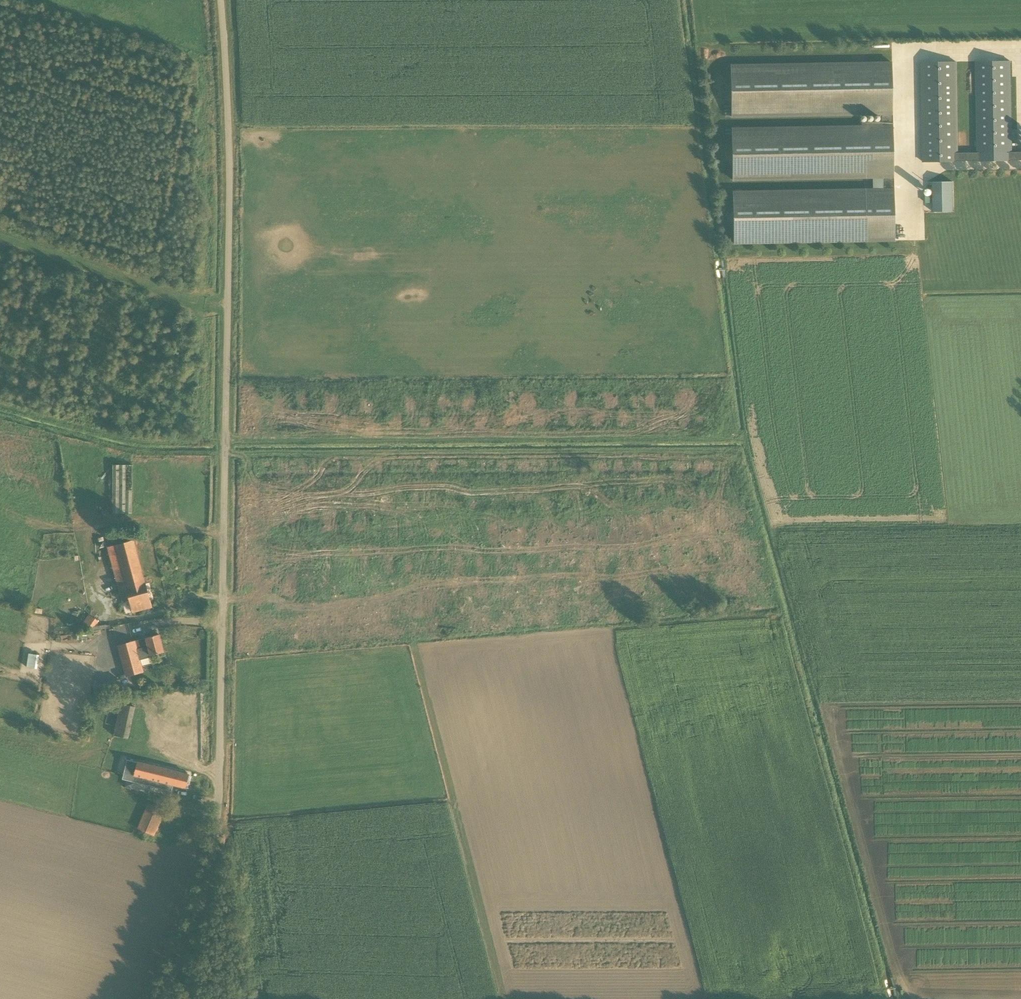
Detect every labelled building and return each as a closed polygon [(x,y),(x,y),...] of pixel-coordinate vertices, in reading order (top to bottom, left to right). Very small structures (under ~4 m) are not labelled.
[(1020,161),(1020,152),(1011,152),(1010,61),(976,61),(978,152),(958,153),(956,61),(922,62),(924,162),(958,162),(978,161),(1020,161)] [(861,125),(732,127),(733,181),(882,178),(882,188),(733,191),(734,243),(895,240),(892,62),(731,65),(731,118),(881,115),(882,122),(861,123),(861,125)] [(953,180),(932,180),(933,211),(953,210),(953,180)] [(152,607),(133,540),(107,547),(120,593),(122,602),(129,600),(133,612),(152,607)] [(92,631),(99,621),(89,614),(82,624),(92,631)] [(151,657),(150,655),(164,652),(159,634),(146,638),(118,646),(126,676),(143,671),(140,660),(151,657)] [(29,653),(27,667),(37,668),(39,654),(29,653)] [(128,738),(134,706),(119,703),(113,735),(128,738)] [(160,733),(173,734),(174,718),(161,718),(160,733)] [(189,774),(137,762),(134,774),(127,772),(126,779),(171,790),(172,785),(186,788),(189,774)] [(153,835),(162,813),(147,807),(138,829),(153,835)]
